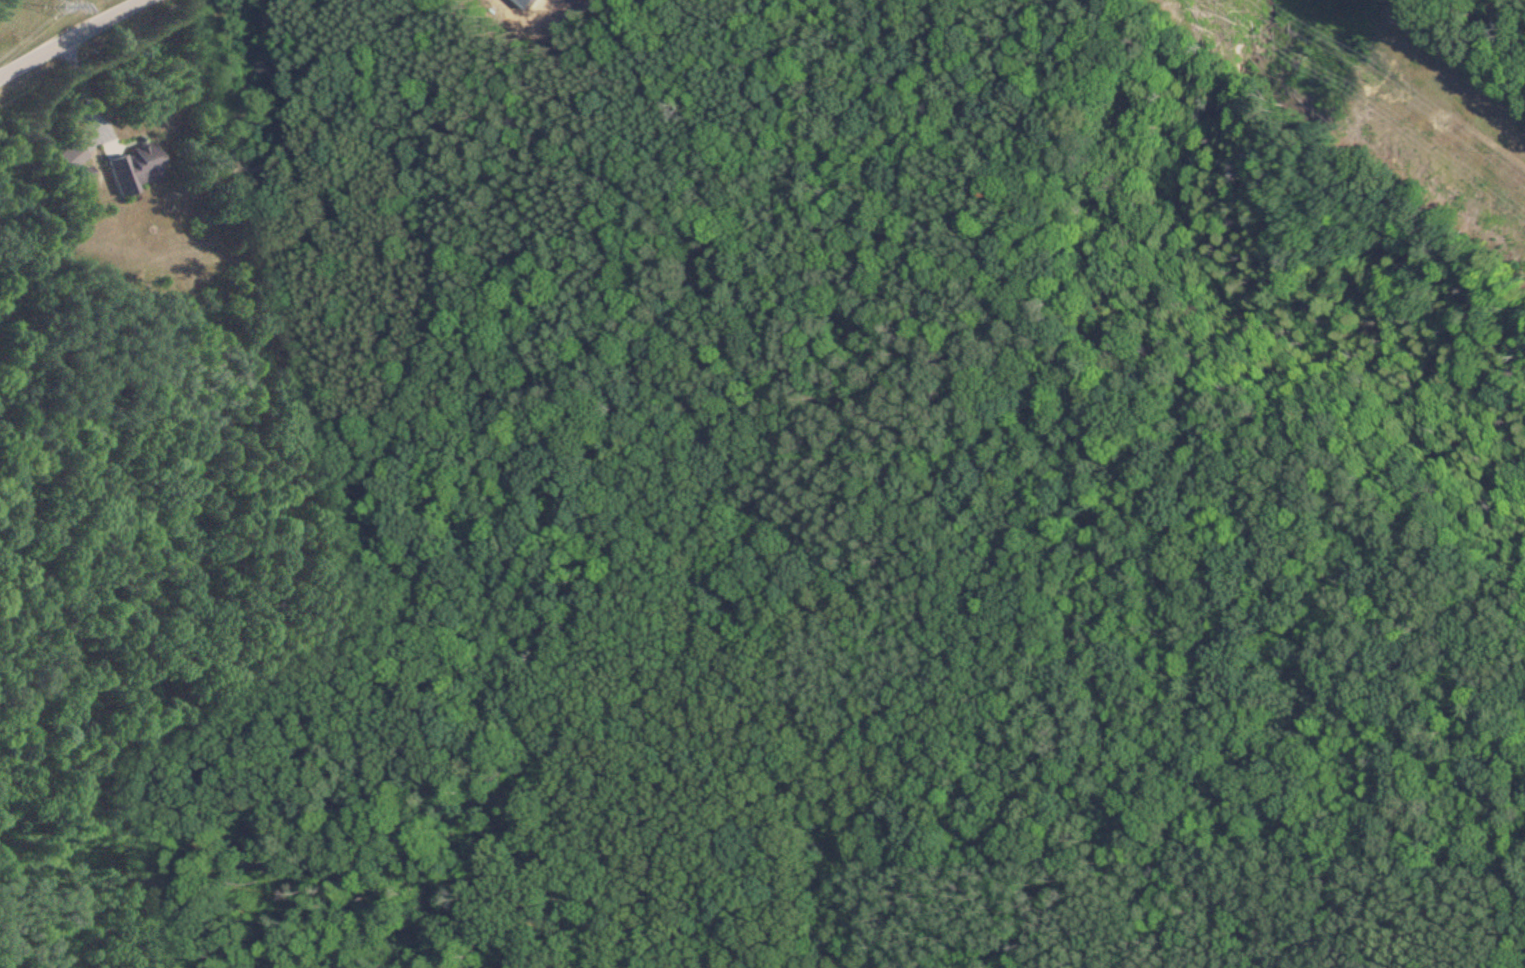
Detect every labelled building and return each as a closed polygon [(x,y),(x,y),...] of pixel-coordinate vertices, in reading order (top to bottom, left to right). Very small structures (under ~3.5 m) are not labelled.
[(162,178),(149,143),(101,161),(114,196),(162,178)]
